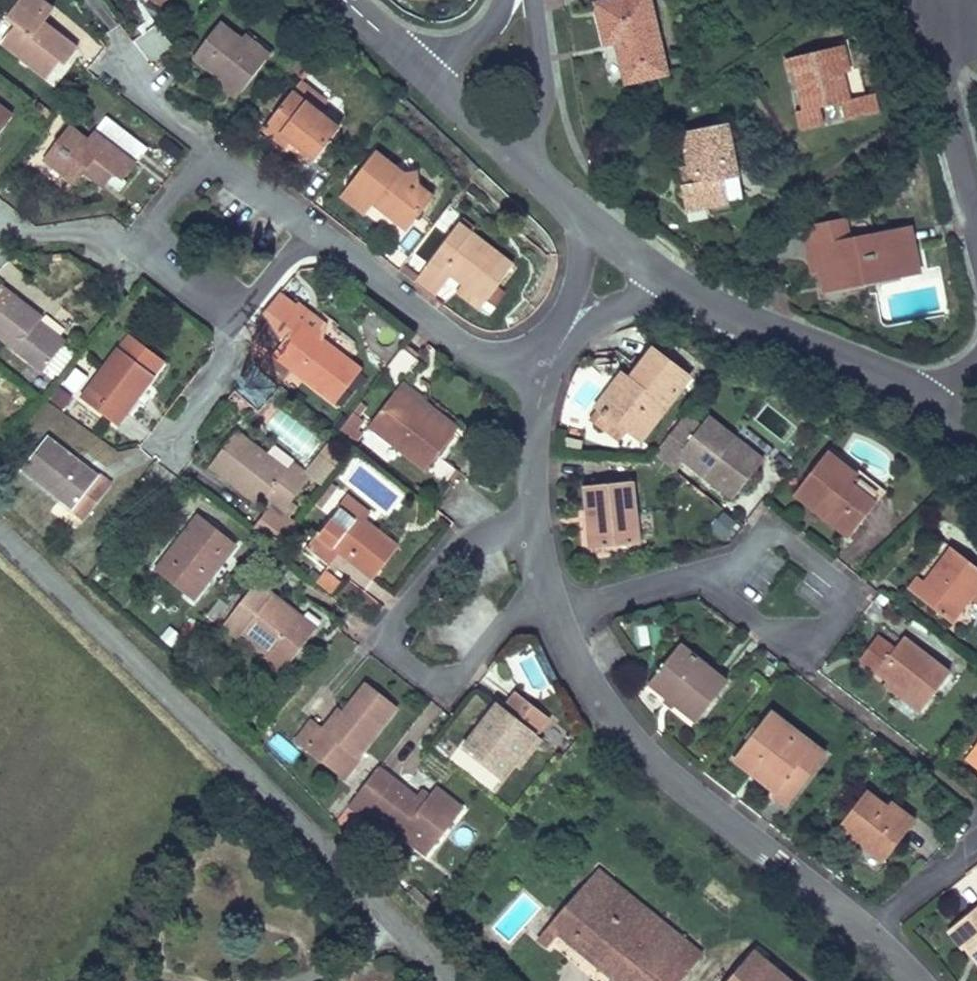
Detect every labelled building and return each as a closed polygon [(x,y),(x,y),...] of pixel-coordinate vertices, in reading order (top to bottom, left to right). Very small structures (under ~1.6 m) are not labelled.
[(43,0),(20,0),(5,20),(14,27),(0,46),(46,81),(59,63),(64,67),(79,48),(45,22),(55,9),(43,0)] [(175,0),(157,0),(169,9),(175,0)] [(604,35),(620,33),(626,73),(667,67),(656,0),(599,0),(604,35)] [(272,51),(248,34),(243,42),(220,26),(195,62),(241,95),(272,51)] [(877,118),(872,99),(845,105),(839,83),(844,82),(837,53),(780,67),(784,81),(794,79),(803,115),(794,117),(799,137),(818,133),(814,116),(838,110),(842,127),(877,118)] [(299,86),(264,132),(280,145),(285,137),(319,163),(342,133),(320,116),(327,107),(299,86)] [(0,105),(0,133),(14,115),(0,105)] [(70,126),(42,161),(74,186),(83,176),(102,190),(107,183),(120,193),(127,183),(123,180),(136,164),(135,163),(146,148),(106,117),(88,139),(70,126)] [(723,133),(683,142),(690,173),(694,191),(678,195),(683,218),(726,208),(721,188),(734,185),(723,133)] [(377,158),(345,201),(365,215),(373,206),(410,232),(433,200),(419,189),(415,175),(403,177),(377,158)] [(690,173),(674,177),(678,195),(694,191),(690,173)] [(516,269),(461,227),(419,283),(439,298),(453,279),(461,285),(455,292),(483,313),(516,269)] [(837,228),(795,237),(805,283),(817,281),(820,297),(911,278),(901,230),(840,243),(837,228)] [(67,342),(40,321),(43,318),(1,286),(0,287),(0,341),(43,373),(67,342)] [(283,342),(271,357),(333,405),(361,368),(323,339),(326,324),(298,302),(296,305),(279,292),(261,316),(283,342)] [(166,363),(128,334),(79,398),(118,427),(166,363)] [(401,351),(393,367),(409,375),(417,360),(401,351)] [(632,399),(624,393),(609,414),(654,446),(701,382),(664,355),(642,385),(632,399)] [(257,413),(278,387),(255,368),(233,394),(257,413)] [(633,379),(624,393),(632,399),(642,385),(633,379)] [(425,472),(459,427),(402,384),(368,429),(425,472)] [(49,401),(63,411),(72,398),(59,388),(49,401)] [(31,400),(18,390),(8,402),(22,413),(31,400)] [(709,432),(692,420),(663,462),(684,478),(693,466),(744,504),(772,465),(742,443),(716,423),(709,432)] [(287,470),(235,431),(207,469),(258,507),(261,504),(267,509),(253,529),(280,549),(298,525),(289,518),(297,507),(291,502),(311,476),(293,462),(287,470)] [(99,477),(48,437),(20,473),(83,522),(112,485),(100,475),(99,477)] [(836,461),(814,491),(844,515),(837,524),(861,542),(887,508),(863,489),(867,484),(836,461)] [(640,484),(594,490),(603,552),(649,545),(640,484)] [(844,515),(814,491),(806,500),(837,524),(844,515)] [(387,522),(357,501),(350,510),(379,532),(387,522)] [(392,583),(414,553),(386,531),(383,535),(379,532),(350,510),(331,535),(328,533),(318,546),(348,568),(356,557),(392,583)] [(726,542),(737,522),(720,513),(709,533),(726,542)] [(237,547),(196,514),(153,569),(193,601),(237,547)] [(918,590),(964,624),(976,607),(976,559),(961,547),(952,559),(957,563),(940,584),(929,576),(918,590)] [(341,584),(326,573),(316,585),(331,597),(341,584)] [(330,631),(287,599),(255,641),(298,673),(330,631)] [(905,647),(889,634),(881,644),(898,657),(905,647)] [(912,638),(905,647),(898,657),(881,644),(870,658),(936,707),(961,674),(912,638)] [(686,647),(656,686),(675,701),(671,705),(679,711),(682,706),(705,724),(735,685),(686,647)] [(297,742),(311,752),(349,780),(364,759),(401,711),(369,687),(347,717),(340,711),(326,730),(314,720),(297,742)] [(645,688),(636,702),(654,715),(664,701),(645,688)] [(546,743),(537,736),(551,718),(519,694),(506,711),(500,706),(466,750),(504,779),(512,768),(521,775),(546,743)] [(741,760),(761,775),(772,761),(797,779),(786,794),(783,800),(797,810),(839,755),(779,710),(741,760)] [(772,761),(761,775),(786,794),(797,779),(772,761)] [(417,797),(381,770),(348,814),(364,826),(373,814),(432,858),(467,812),(437,790),(431,797),(422,790),(417,797)] [(876,791),(849,828),(895,863),(926,821),(900,801),(896,806),(876,791)] [(547,937),(559,947),(567,937),(620,980),(687,980),(707,958),(603,871),(547,937)] [(948,935),(964,955),(967,952),(976,965),(976,913),(948,935)] [(759,956),(739,980),(789,980),(759,956)]
